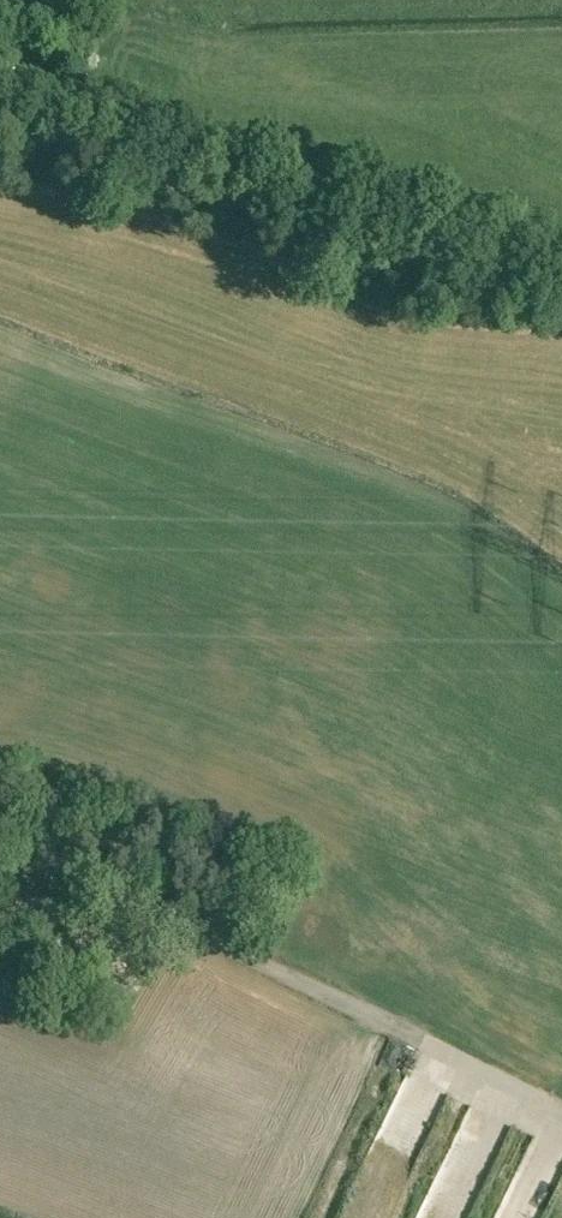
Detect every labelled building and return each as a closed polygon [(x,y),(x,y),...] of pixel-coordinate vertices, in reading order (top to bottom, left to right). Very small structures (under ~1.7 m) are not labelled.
[(438,1190),(463,1202),(477,1170),(452,1159),(438,1190)]
